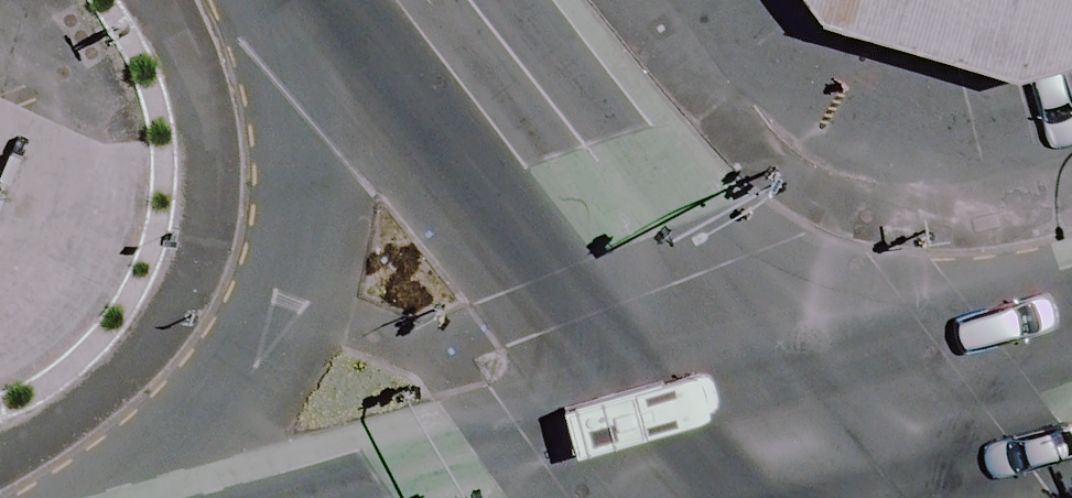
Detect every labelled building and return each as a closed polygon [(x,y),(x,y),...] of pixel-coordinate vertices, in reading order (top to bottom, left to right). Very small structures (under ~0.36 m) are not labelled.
[(847,21),(1038,78),(1071,68),(1071,0),(832,0),(847,21)]
